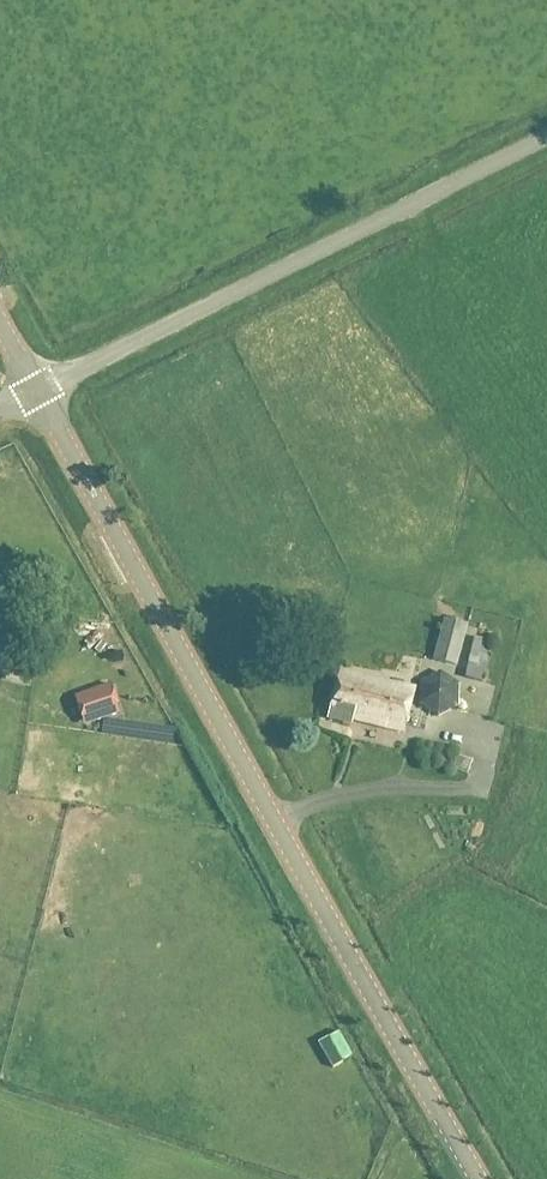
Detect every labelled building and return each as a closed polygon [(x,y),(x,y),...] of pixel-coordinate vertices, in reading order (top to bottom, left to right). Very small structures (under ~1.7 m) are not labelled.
[(17,633),(29,634),(30,618),(18,617),(17,633)] [(432,661),(456,667),(467,627),(443,620),(432,661)] [(482,687),(484,647),(469,646),(467,686),(482,687)] [(413,690),(339,671),(327,719),(351,725),(352,720),(402,732),(413,690)] [(419,683),(418,705),(436,718),(455,708),(456,686),(438,674),(419,683)] [(83,694),(86,704),(92,723),(120,713),(110,685),(95,690),(83,694)] [(339,1037),(325,1044),(339,1072),(353,1065),(339,1037)]
